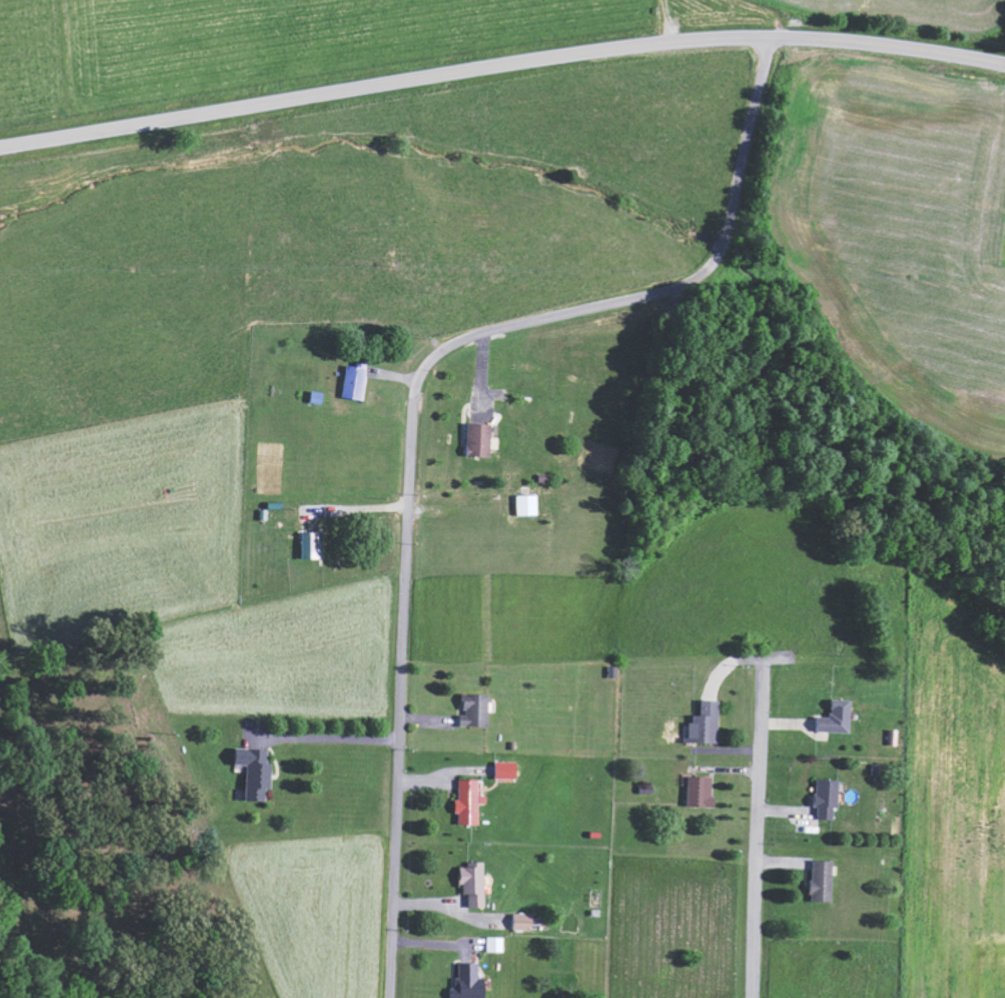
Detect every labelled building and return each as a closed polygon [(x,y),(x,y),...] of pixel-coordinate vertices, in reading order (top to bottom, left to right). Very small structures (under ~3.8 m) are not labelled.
[(364,400),(369,368),(348,364),(342,397),(364,400)] [(493,423),(469,423),(468,456),(493,456),(493,423)] [(518,495),(519,515),(539,514),(538,494),(518,495)] [(304,558),(320,558),(320,532),(303,532),(304,558)] [(489,726),(490,694),(465,694),(465,715),(461,715),(460,726),(489,726)] [(817,716),(816,731),(850,733),(851,700),(831,699),(830,717),(817,716)] [(720,701),(701,700),(701,716),(691,715),(691,735),(684,734),(684,743),(718,744),(720,701)] [(269,749),(237,748),(236,765),(248,765),(247,801),(267,801),(268,789),(273,789),(273,762),(269,762),(269,749)] [(496,779),(518,779),(518,762),(496,761),(496,779)] [(717,808),(717,796),(713,796),(714,777),(689,777),(689,807),(717,808)] [(479,824),(480,780),(459,779),(458,815),(460,815),(459,824),(479,824)] [(839,780),(816,779),(815,807),(818,808),(818,819),(835,820),(835,808),(839,808),(839,780)] [(834,861),(813,861),(812,902),(833,902),(834,861)] [(487,907),(485,863),(461,864),(462,885),(465,885),(465,894),(470,894),(471,908),(487,907)] [(535,930),(535,913),(514,913),(514,929),(535,930)] [(505,937),(488,937),(488,951),(504,952),(505,937)] [(487,978),(480,978),(479,963),(459,963),(460,978),(456,978),(456,989),(451,989),(451,997),(487,997),(487,978)]
